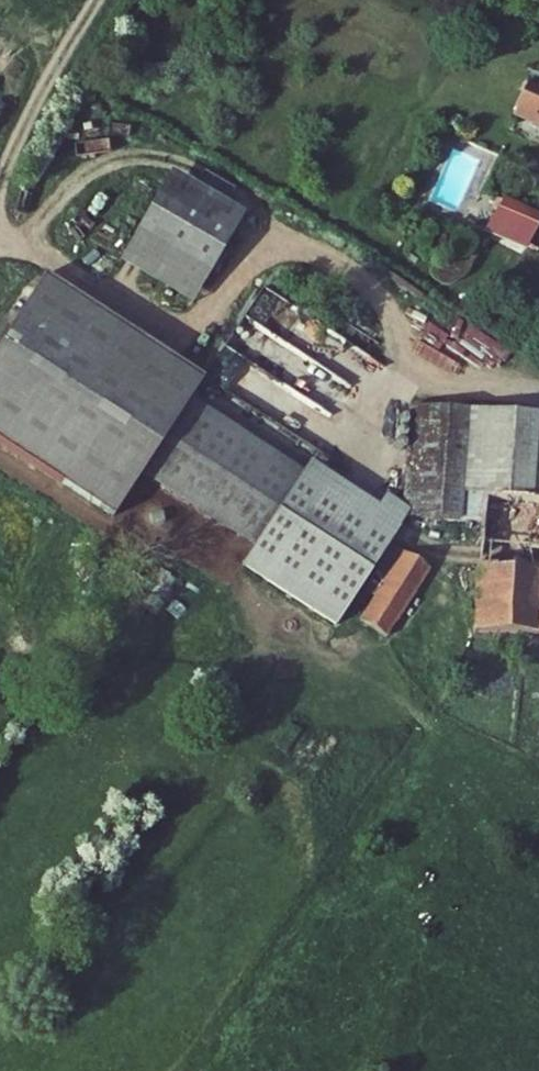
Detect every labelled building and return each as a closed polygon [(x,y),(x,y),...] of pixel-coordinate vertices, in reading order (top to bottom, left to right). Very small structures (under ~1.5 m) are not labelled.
[(538,121),(538,89),(530,85),(518,112),(538,121)] [(153,174),(102,261),(176,303),(224,216),(153,174)] [(490,225),(538,250),(538,217),(502,202),(490,225)] [(135,461),(183,494),(228,431),(180,398),(183,394),(31,286),(0,329),(0,467),(88,529),(135,461)] [(289,473),(228,431),(183,494),(244,538),(289,473)] [(409,552),(491,553),(493,499),(538,501),(538,445),(412,443),(409,552)] [(388,527),(296,464),(289,473),(244,538),(227,563),(319,627),(388,527)] [(487,634),(538,637),(538,501),(493,499),(491,553),(487,634)] [(409,552),(362,620),(394,642),(438,574),(409,552)]
